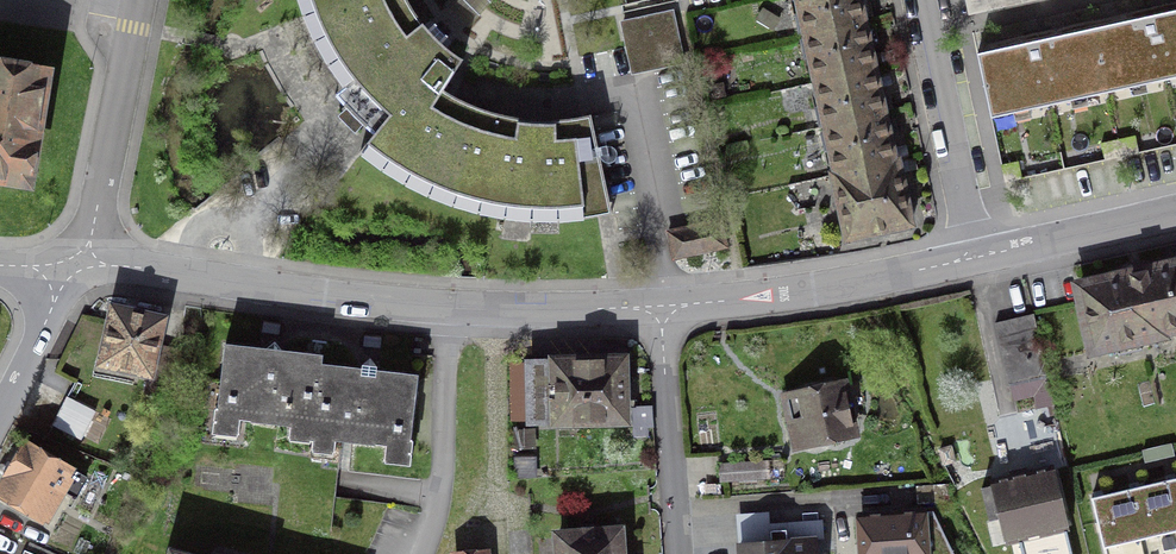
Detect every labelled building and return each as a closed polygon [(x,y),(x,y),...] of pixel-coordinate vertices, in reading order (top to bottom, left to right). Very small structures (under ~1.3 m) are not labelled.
[(461,63),(440,47),(446,40),(444,38),(443,39),(434,30),(435,29),(433,27),(426,33),(408,9),(404,0),(296,0),(300,12),(310,38),(320,57),(331,75),(344,92),(335,100),(353,119),(373,137),(358,156),(380,172),(402,186),(425,198),(450,208),(488,218),(535,224),(574,222),(610,216),(589,118),(569,122),(551,123),(551,129),(535,129),(518,127),(519,121),(486,114),(478,111),(458,103),(440,92),(459,65),(461,63)] [(892,163),(884,129),(879,102),(865,38),(859,11),(856,0),(795,0),(804,38),(824,131),(834,176),(831,177),(845,241),(878,234),(910,227),(896,163),(892,163)] [(976,56),(989,109),(991,118),(1175,76),(1175,10),(1157,14),(1092,29),(1043,40),(976,56)] [(670,14),(620,25),(631,75),(681,64),(670,14)] [(496,76),(499,67),(486,63),(483,71),(496,76)] [(27,185),(44,78),(0,71),(0,181),(27,185)] [(550,85),(551,75),(537,75),(536,84),(550,85)] [(1137,276),(1078,289),(1092,350),(1113,345),(1116,357),(1140,352),(1138,340),(1159,335),(1158,332),(1175,328),(1175,267),(1137,276)] [(143,394),(163,400),(177,354),(154,349),(160,322),(112,311),(100,364),(148,375),(143,394)] [(994,328),(1007,386),(1046,378),(1032,319),(994,328)] [(289,428),(289,426),(311,428),(309,440),(408,451),(416,377),(368,372),(320,366),(321,357),(272,352),(223,346),(215,420),(289,428)] [(621,421),(620,363),(528,366),(530,423),(621,421)] [(851,435),(841,387),(791,398),(801,446),(851,435)] [(65,398),(50,427),(79,442),(94,413),(65,398)] [(650,428),(649,410),(631,411),(632,429),(650,428)] [(515,450),(533,449),(532,432),(514,433),(515,450)] [(24,446),(0,488),(0,497),(39,520),(57,489),(74,499),(84,480),(24,446)] [(752,464),(717,466),(719,484),(753,481),(752,464)] [(1063,529),(1050,471),(991,485),(992,488),(980,491),(993,546),(1063,529)] [(1163,482),(1145,486),(1127,490),(1109,494),(1091,498),(1103,553),(1175,553),(1175,479),(1163,482)] [(947,503),(946,487),(917,489),(918,505),(947,503)] [(931,511),(920,517),(922,553),(952,553),(931,511)] [(862,519),(862,521),(857,526),(858,541),(864,545),(865,553),(922,553),(920,517),(919,515),(862,519)] [(786,545),(785,532),(769,533),(770,546),(738,548),(739,553),(813,553),(812,543),(786,545)] [(557,538),(558,553),(618,553),(617,533),(616,534),(557,538)]
